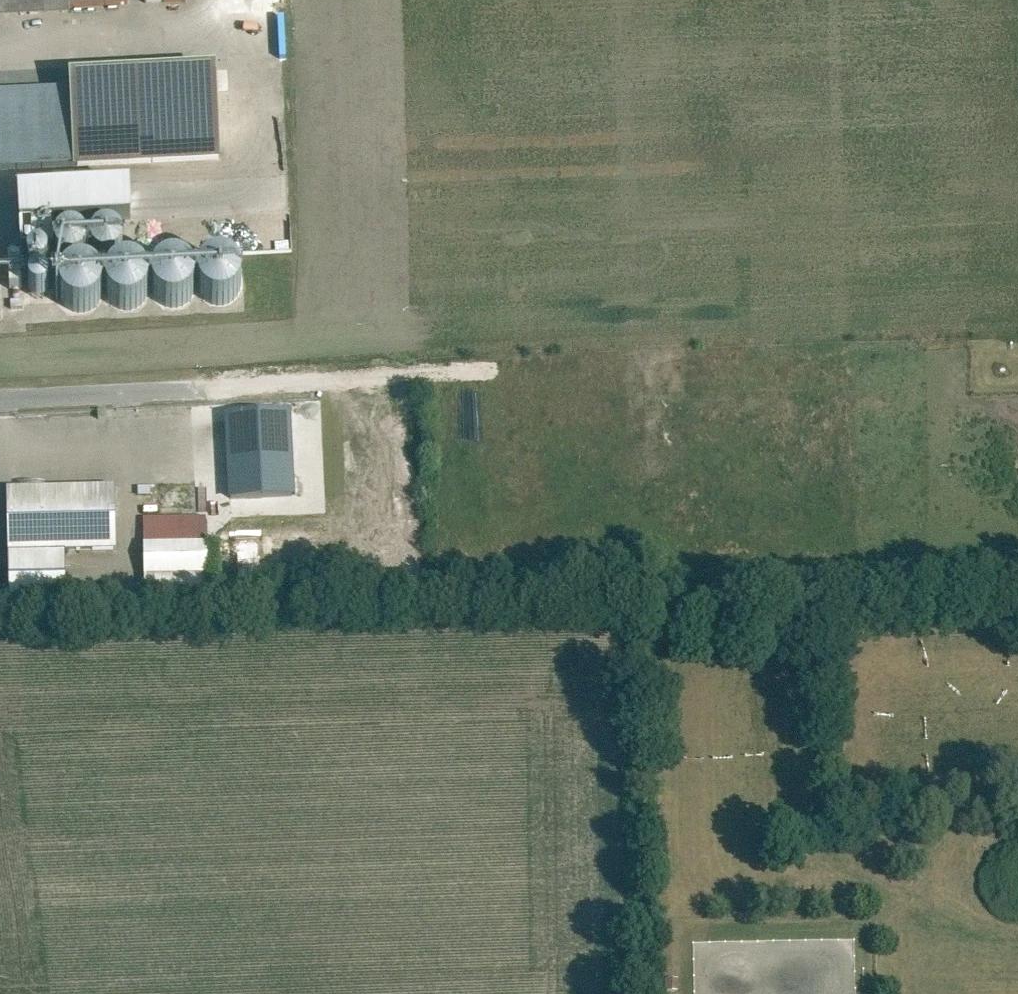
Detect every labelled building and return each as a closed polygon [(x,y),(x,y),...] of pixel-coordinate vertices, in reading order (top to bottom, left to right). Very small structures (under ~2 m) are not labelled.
[(67,17),(66,8),(184,3),(184,0),(0,0),(0,19),(67,17)] [(65,76),(65,90),(0,93),(0,171),(216,160),(212,69),(65,76)] [(125,183),(12,190),(14,224),(127,218),(125,183)] [(85,245),(87,251),(91,255),(97,258),(103,259),(109,258),(114,255),(118,250),(120,245),(120,239),(119,233),(116,229),(111,225),(106,223),(100,223),(94,225),(89,228),(86,233),(84,239),(85,245)] [(49,247),(51,253),(55,257),(60,260),(66,261),(72,260),(77,257),(81,252),(84,247),(84,241),(83,236),(79,231),(75,227),(69,225),(63,225),(58,227),(53,230),(50,235),(48,241),(49,247)] [(20,263),(22,266),(25,269),(28,270),(32,271),(35,270),(38,268),(40,265),(42,262),(42,259),(41,255),(39,252),(36,250),(33,249),(30,249),(26,250),(23,252),(21,255),(20,259),(20,263)] [(192,278),(193,286),(196,292),(201,297),(208,300),(215,301),(222,300),(228,296),(233,290),(236,283),(236,276),(234,269),(229,263),(224,259),(217,257),(209,257),(202,260),(197,265),(193,271),(192,278)] [(145,280),(146,287),(149,294),(155,299),(161,302),(169,303),(176,301),(182,297),(186,292),(189,285),(189,278),(187,271),(183,265),(177,261),(170,259),(163,259),(156,262),(150,266),(146,273),(145,280)] [(98,283),(99,290),(103,297),(108,302),(115,305),(122,306),(129,304),(135,301),(140,295),(142,288),(143,281),(140,274),(136,268),(130,264),(123,262),(116,262),(109,265),(104,270),(100,276),(98,283)] [(53,285),(54,292),(57,299),(62,304),(69,307),(77,308),(84,306),(90,303),(94,297),(97,290),(97,283),(95,276),(91,270),(85,266),(78,264),(71,264),(64,267),(58,272),(54,278),(53,285)] [(22,287),(24,290),(26,293),(30,294),(34,294),(37,294),(40,292),(42,289),(43,286),(43,282),(42,279),(41,276),(38,274),(35,273),(31,273),(28,274),(24,276),(22,279),(21,283),(22,287)] [(112,487),(4,489),(5,555),(114,553),(112,487)] [(206,518),(140,520),(142,602),(207,601),(206,518)]
